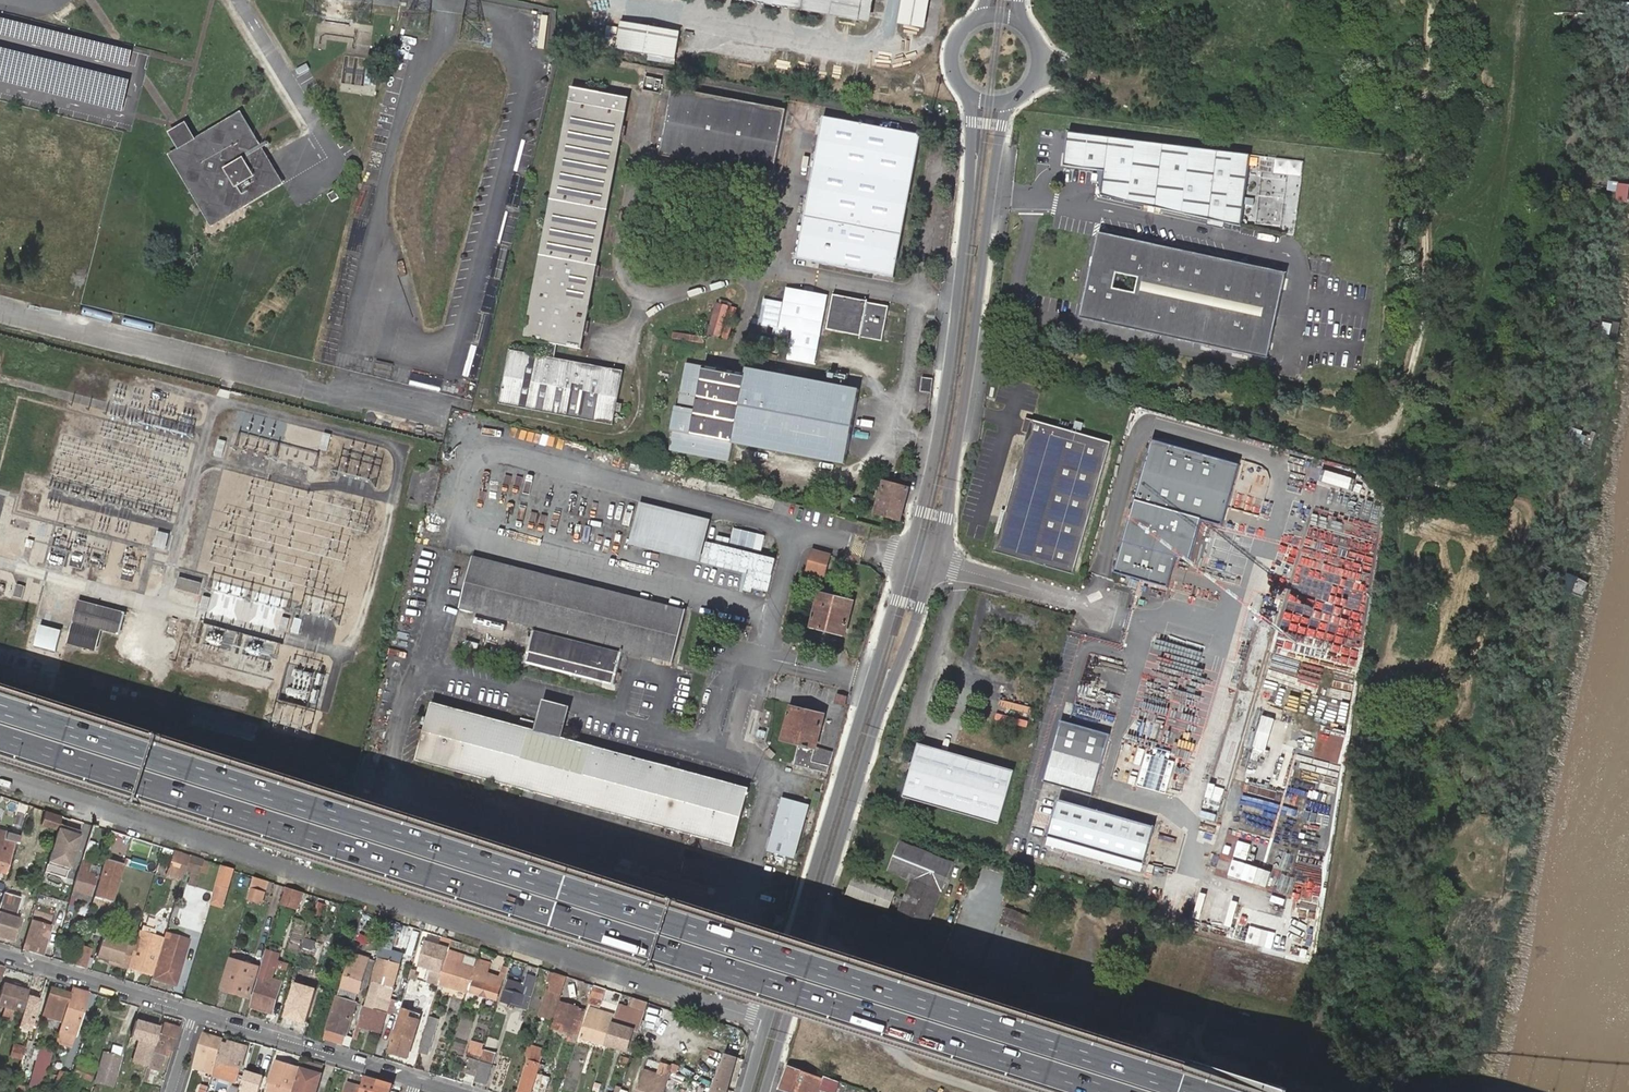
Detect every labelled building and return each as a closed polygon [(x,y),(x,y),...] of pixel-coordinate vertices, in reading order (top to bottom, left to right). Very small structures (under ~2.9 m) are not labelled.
[(870,23),(874,0),(740,0),(870,23)] [(898,24),(925,28),(930,0),(902,0),(898,24)] [(680,31),(621,21),(616,48),(676,59),(680,31)] [(588,388),(592,365),(576,363),(555,358),(557,345),(579,349),(582,350),(587,322),(596,275),(597,267),(621,141),(630,99),(572,88),(524,339),(548,343),(546,357),(510,350),(500,404),(613,425),(615,413),(617,402),(623,371),(609,369),(605,392),(588,388)] [(786,111),(673,90),(661,158),(773,179),(786,111)] [(177,151),(168,156),(211,227),(282,185),(240,113),(194,141),(177,151)] [(809,194),(805,219),(827,223),(826,226),(824,236),(819,264),(848,269),(858,271),(894,278),(921,135),(823,118),(820,136),(818,147),(811,184),(809,194)] [(168,135),(177,151),(194,141),(185,125),(168,135)] [(1208,220),(1224,223),(1241,227),(1250,155),(1068,133),(1063,166),(1097,171),(1104,172),(1101,196),(1208,220)] [(827,223),(805,219),(797,260),(819,264),(824,236),(826,226),(827,223)] [(1223,230),(1224,223),(1208,220),(1206,226),(1223,230)] [(1146,245),(1114,238),(1098,234),(1079,319),(1266,361),(1285,276),(1146,245)] [(831,325),(837,296),(834,295),(827,329),(860,336),(862,331),(831,325)] [(868,303),(837,296),(831,325),(862,331),(860,336),(882,341),(884,335),(887,319),(889,307),(868,303)] [(1603,322),(1601,333),(1609,334),(1611,324),(1603,322)] [(845,464),(860,390),(746,368),(745,373),(686,364),(678,407),(675,406),(670,431),(673,432),(670,450),(729,462),(733,443),(845,464)] [(606,368),(592,365),(588,388),(605,392),(609,369),(606,368)] [(931,393),(933,379),(922,378),(921,392),(931,393)] [(994,552),(1073,575),(1110,444),(1032,421),(994,552)] [(318,449),(326,451),(330,435),(322,433),(318,449)] [(213,457),(220,458),(225,442),(217,440),(213,457)] [(1239,465),(1153,440),(1114,573),(1166,588),(1176,556),(1190,560),(1201,520),(1222,525),(1239,465)] [(426,503),(427,503),(433,505),(442,473),(439,473),(441,466),(442,464),(438,463),(428,460),(423,469),(414,466),(406,498),(409,499),(407,507),(421,511),(426,503)] [(900,521),(909,489),(889,483),(884,482),(875,514),(900,521)] [(710,520),(641,503),(631,543),(700,560),(710,520)] [(168,533),(155,529),(151,545),(163,549),(168,533)] [(806,573),(827,579),(834,555),(813,549),(806,573)] [(535,627),(526,663),(615,685),(624,649),(627,650),(673,662),(686,610),(473,557),(460,608),(535,627)] [(197,594),(201,582),(176,575),(172,587),(197,594)] [(25,585),(13,582),(11,594),(22,597),(25,585)] [(820,593),(811,627),(845,636),(854,602),(820,593)] [(209,597),(201,595),(197,608),(206,610),(209,597)] [(116,633),(122,612),(77,600),(71,621),(100,629),(116,633)] [(288,618),(279,616),(276,628),(285,630),(288,618)] [(302,619),(293,616),(289,631),(298,633),(302,619)] [(100,629),(71,621),(65,643),(95,650),(100,629)] [(40,623),(33,645),(55,652),(62,630),(40,623)] [(838,695),(836,703),(845,705),(847,697),(838,695)] [(542,710),(536,730),(551,734),(563,738),(568,718),(571,706),(545,699),(542,710)] [(432,702),(417,760),(734,846),(742,816),(745,808),(750,788),(676,768),(669,766),(563,738),(551,734),(539,731),(432,702)] [(830,766),(834,752),(817,747),(826,714),(791,705),(782,740),(799,745),(794,764),(810,768),(827,773),(830,766)] [(1266,750),(1275,719),(1264,716),(1255,747),(1266,750)] [(1108,736),(1062,723),(1046,782),(1092,794),(1108,736)] [(1157,764),(1159,748),(1126,742),(1123,759),(1157,764)] [(918,744),(902,797),(999,825),(1014,771),(918,744)] [(810,805),(781,798),(766,852),(795,859),(810,805)] [(1154,825),(1059,798),(1048,837),(1142,864),(1154,825)] [(62,815),(46,811),(42,825),(58,830),(62,815)] [(83,832),(61,826),(51,861),(73,867),(83,832)] [(4,872),(14,840),(19,841),(21,835),(0,830),(0,870),(4,872)] [(897,917),(893,928),(922,939),(952,863),(900,842),(889,870),(912,880),(904,899),(900,898),(897,905),(901,907),(897,917)] [(173,851),(165,875),(181,879),(184,870),(189,856),(173,851)] [(202,860),(189,856),(184,870),(191,873),(188,884),(195,886),(199,871),(202,860)] [(90,861),(82,859),(73,891),(90,896),(96,877),(88,874),(90,865),(89,864),(90,861)] [(117,884),(122,868),(123,865),(112,862),(104,860),(102,868),(99,877),(98,879),(99,879),(94,897),(110,902),(115,884),(117,884)] [(200,872),(206,874),(210,862),(203,860),(200,872)] [(102,868),(90,865),(88,874),(96,877),(99,877),(102,868)] [(233,870),(221,866),(215,890),(214,892),(212,899),(211,903),(213,904),(223,907),(233,870)] [(247,899),(246,900),(260,904),(267,881),(254,877),(247,899)] [(855,877),(847,895),(888,912),(895,893),(882,888),(855,877)] [(285,887),(280,903),(297,908),(302,892),(285,887)] [(73,891),(71,897),(89,902),(90,896),(73,891)] [(3,892),(0,903),(0,907),(5,909),(7,901),(12,903),(15,896),(3,892)] [(12,941),(18,920),(0,915),(0,937),(12,941)] [(776,915),(773,924),(783,927),(784,927),(787,917),(776,915)] [(30,921),(22,950),(41,956),(44,946),(50,927),(30,921)] [(163,939),(137,932),(133,946),(127,967),(152,975),(163,939)] [(186,939),(166,934),(153,979),(169,983),(175,985),(184,955),(182,955),(186,939)] [(24,939),(14,937),(12,945),(22,947),(24,939)] [(127,967),(133,946),(102,937),(96,956),(118,963),(117,965),(127,968),(127,967)] [(302,937),(291,976),(308,981),(320,942),(302,937)] [(446,959),(448,952),(449,947),(426,941),(420,965),(443,972),(446,959)] [(57,944),(53,955),(63,958),(66,946),(57,944)] [(73,965),(84,969),(90,949),(79,945),(73,965)] [(268,951),(261,973),(271,976),(276,957),(272,956),(273,952),(268,951)] [(448,952),(446,959),(454,962),(454,961),(471,966),(474,967),(475,964),(476,962),(477,959),(449,951),(448,952)] [(368,959),(350,953),(340,987),(358,992),(368,959)] [(379,958),(365,1006),(383,1011),(383,1008),(387,1009),(400,964),(379,958)] [(375,961),(368,959),(358,992),(365,995),(375,961)] [(439,983),(467,992),(473,970),(474,967),(471,966),(454,961),(454,962),(446,959),(443,972),(439,983)] [(475,964),(474,967),(477,969),(477,971),(471,992),(496,999),(502,979),(505,979),(507,974),(508,968),(502,967),(499,978),(486,973),(488,966),(476,962),(475,964)] [(231,963),(223,989),(248,996),(256,970),(231,963)] [(547,1006),(544,1017),(552,1019),(556,1008),(560,994),(562,988),(566,976),(558,974),(554,985),(552,992),(548,1005),(547,1006)] [(501,1001),(527,1009),(536,978),(529,976),(529,978),(527,986),(507,980),(501,1001)] [(272,1013),(279,992),(280,986),(281,982),(265,977),(264,981),(260,980),(251,1007),(272,1013)] [(318,989),(295,982),(284,1017),(307,1024),(318,989)] [(28,991),(20,989),(10,986),(2,984),(0,993),(0,1006),(5,1008),(3,1016),(11,1018),(13,1010),(22,1012),(27,996),(28,991)] [(591,994),(591,996),(588,1004),(599,1007),(602,1000),(605,989),(594,986),(591,994)] [(42,1017),(61,1022),(70,994),(53,989),(51,988),(46,1006),(42,1017)] [(75,1036),(88,993),(71,988),(70,994),(61,1022),(57,1036),(61,1037),(63,1033),(75,1036)] [(576,1042),(581,1027),(586,1011),(588,1004),(591,996),(579,992),(575,1004),(578,1005),(577,1008),(574,1006),(570,1005),(573,996),(564,993),(561,1003),(552,1029),(571,1034),(569,1040),(576,1042)] [(40,1000),(27,996),(22,1012),(18,1029),(30,1032),(40,1000)] [(337,997),(327,1029),(346,1035),(355,1002),(337,997)] [(628,1007),(619,1003),(618,1005),(615,1017),(613,1024),(606,1045),(628,1052),(628,1050),(632,1052),(641,1024),(642,1020),(634,1018),(631,1029),(626,1028),(630,1014),(626,1012),(628,1007)] [(383,1011),(365,1006),(359,1027),(361,1028),(381,1033),(387,1012),(383,1011)] [(401,1008),(388,1052),(408,1058),(419,1021),(410,1018),(412,1012),(401,1008)] [(582,1037),(606,1045),(613,1024),(615,1017),(604,1013),(590,1009),(582,1037)] [(430,1017),(420,1052),(430,1056),(441,1020),(430,1017)] [(132,1062),(147,1066),(159,1029),(135,1021),(130,1038),(138,1040),(132,1062)] [(172,1050),(179,1028),(163,1023),(162,1026),(160,1026),(159,1029),(147,1066),(147,1068),(158,1071),(166,1048),(172,1050)] [(327,1029),(324,1039),(343,1045),(346,1035),(327,1029)] [(203,1033),(194,1062),(214,1068),(222,1042),(223,1039),(203,1033)] [(228,1043),(222,1042),(214,1068),(224,1071),(226,1064),(240,1068),(241,1068),(247,1047),(228,1041),(228,1043)] [(537,1073),(543,1053),(545,1045),(531,1041),(528,1048),(532,1049),(519,1091),(531,1091),(537,1073)] [(9,1056),(21,1060),(21,1058),(24,1049),(25,1048),(12,1044),(9,1056)] [(106,1045),(104,1053),(119,1057),(122,1049),(106,1045)] [(32,1076),(44,1080),(47,1071),(52,1054),(40,1050),(32,1076)] [(481,1062),(475,1081),(486,1084),(492,1065),(491,1065),(495,1054),(484,1051),(481,1062)] [(112,1087),(120,1058),(119,1057),(103,1053),(95,1082),(112,1087)] [(736,1057),(726,1053),(710,1091),(726,1091),(736,1057)] [(90,1080),(96,1063),(78,1057),(72,1075),(90,1080)] [(465,1073),(475,1076),(479,1061),(470,1058),(465,1073)] [(324,1065),(302,1059),(300,1067),(321,1073),(324,1065)] [(299,1069),(276,1061),(267,1091),(271,1091),(293,1091),(294,1086),(299,1069)] [(214,1068),(194,1062),(193,1067),(212,1073),(214,1068)] [(238,1075),(240,1068),(226,1064),(224,1071),(238,1075)] [(681,1064),(679,1071),(701,1079),(703,1072),(681,1064)] [(300,1067),(299,1069),(294,1086),(293,1091),(316,1091),(321,1073),(300,1067)] [(824,1080),(787,1067),(780,1088),(792,1091),(820,1091),(824,1080)] [(44,1080),(50,1082),(53,1073),(47,1071),(44,1080)] [(55,1084),(65,1087),(70,1075),(59,1071),(55,1084)] [(262,1084),(257,1082),(259,1076),(246,1072),(241,1088),(242,1088),(241,1091),(259,1091),(262,1084)] [(644,1072),(637,1091),(665,1091),(669,1080),(644,1072)] [(531,1091),(545,1091),(550,1077),(537,1073),(531,1091)] [(43,1084),(44,1080),(32,1076),(29,1086),(41,1089),(43,1084)] [(379,1081),(364,1076),(361,1087),(359,1091),(375,1091),(379,1081)] [(835,1082),(826,1079),(823,1091),(832,1091),(835,1082)] [(393,1085),(379,1081),(375,1091),(391,1091),(393,1085)] [(361,1087),(348,1083),(345,1091),(359,1091),(361,1087)]
